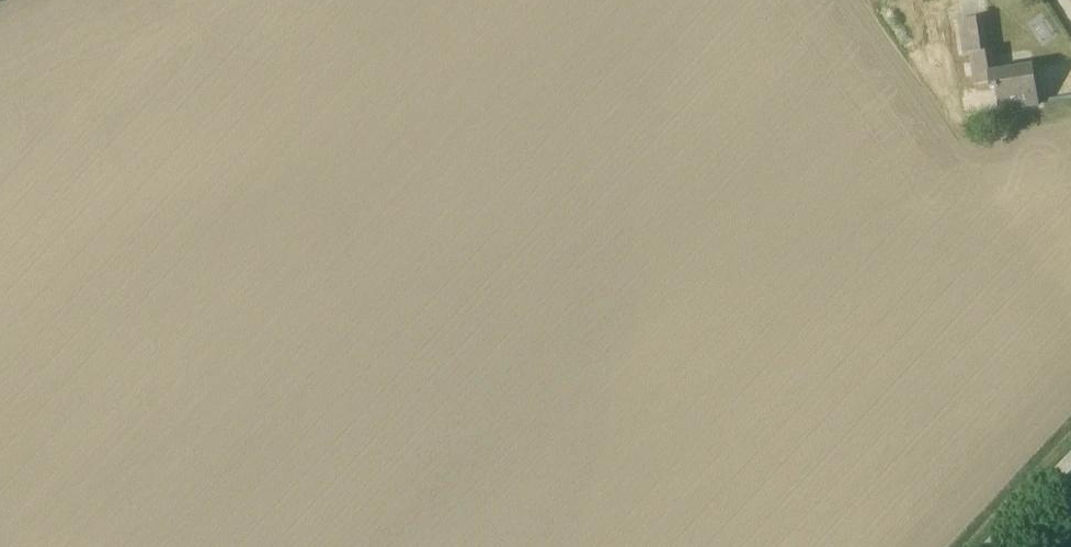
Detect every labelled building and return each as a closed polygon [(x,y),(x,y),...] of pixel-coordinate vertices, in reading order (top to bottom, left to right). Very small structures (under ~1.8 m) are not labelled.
[(975,85),(989,82),(990,90),(994,90),(998,113),(1023,109),(1022,103),(1037,101),(1032,65),(989,72),(980,16),(959,20),(964,55),(970,55),(972,62),(973,73),(975,85)] [(966,75),(973,73),(972,62),(964,64),(966,75)]
